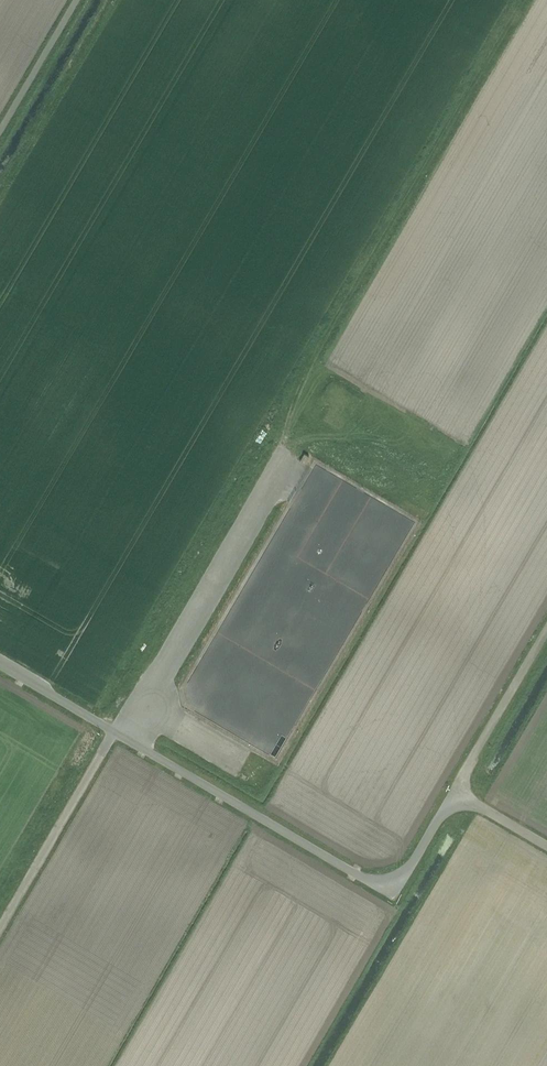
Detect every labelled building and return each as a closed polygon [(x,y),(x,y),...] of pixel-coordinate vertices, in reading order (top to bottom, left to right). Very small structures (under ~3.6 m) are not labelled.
[(310,456),(305,454),(300,461),(305,464),(310,456)]
